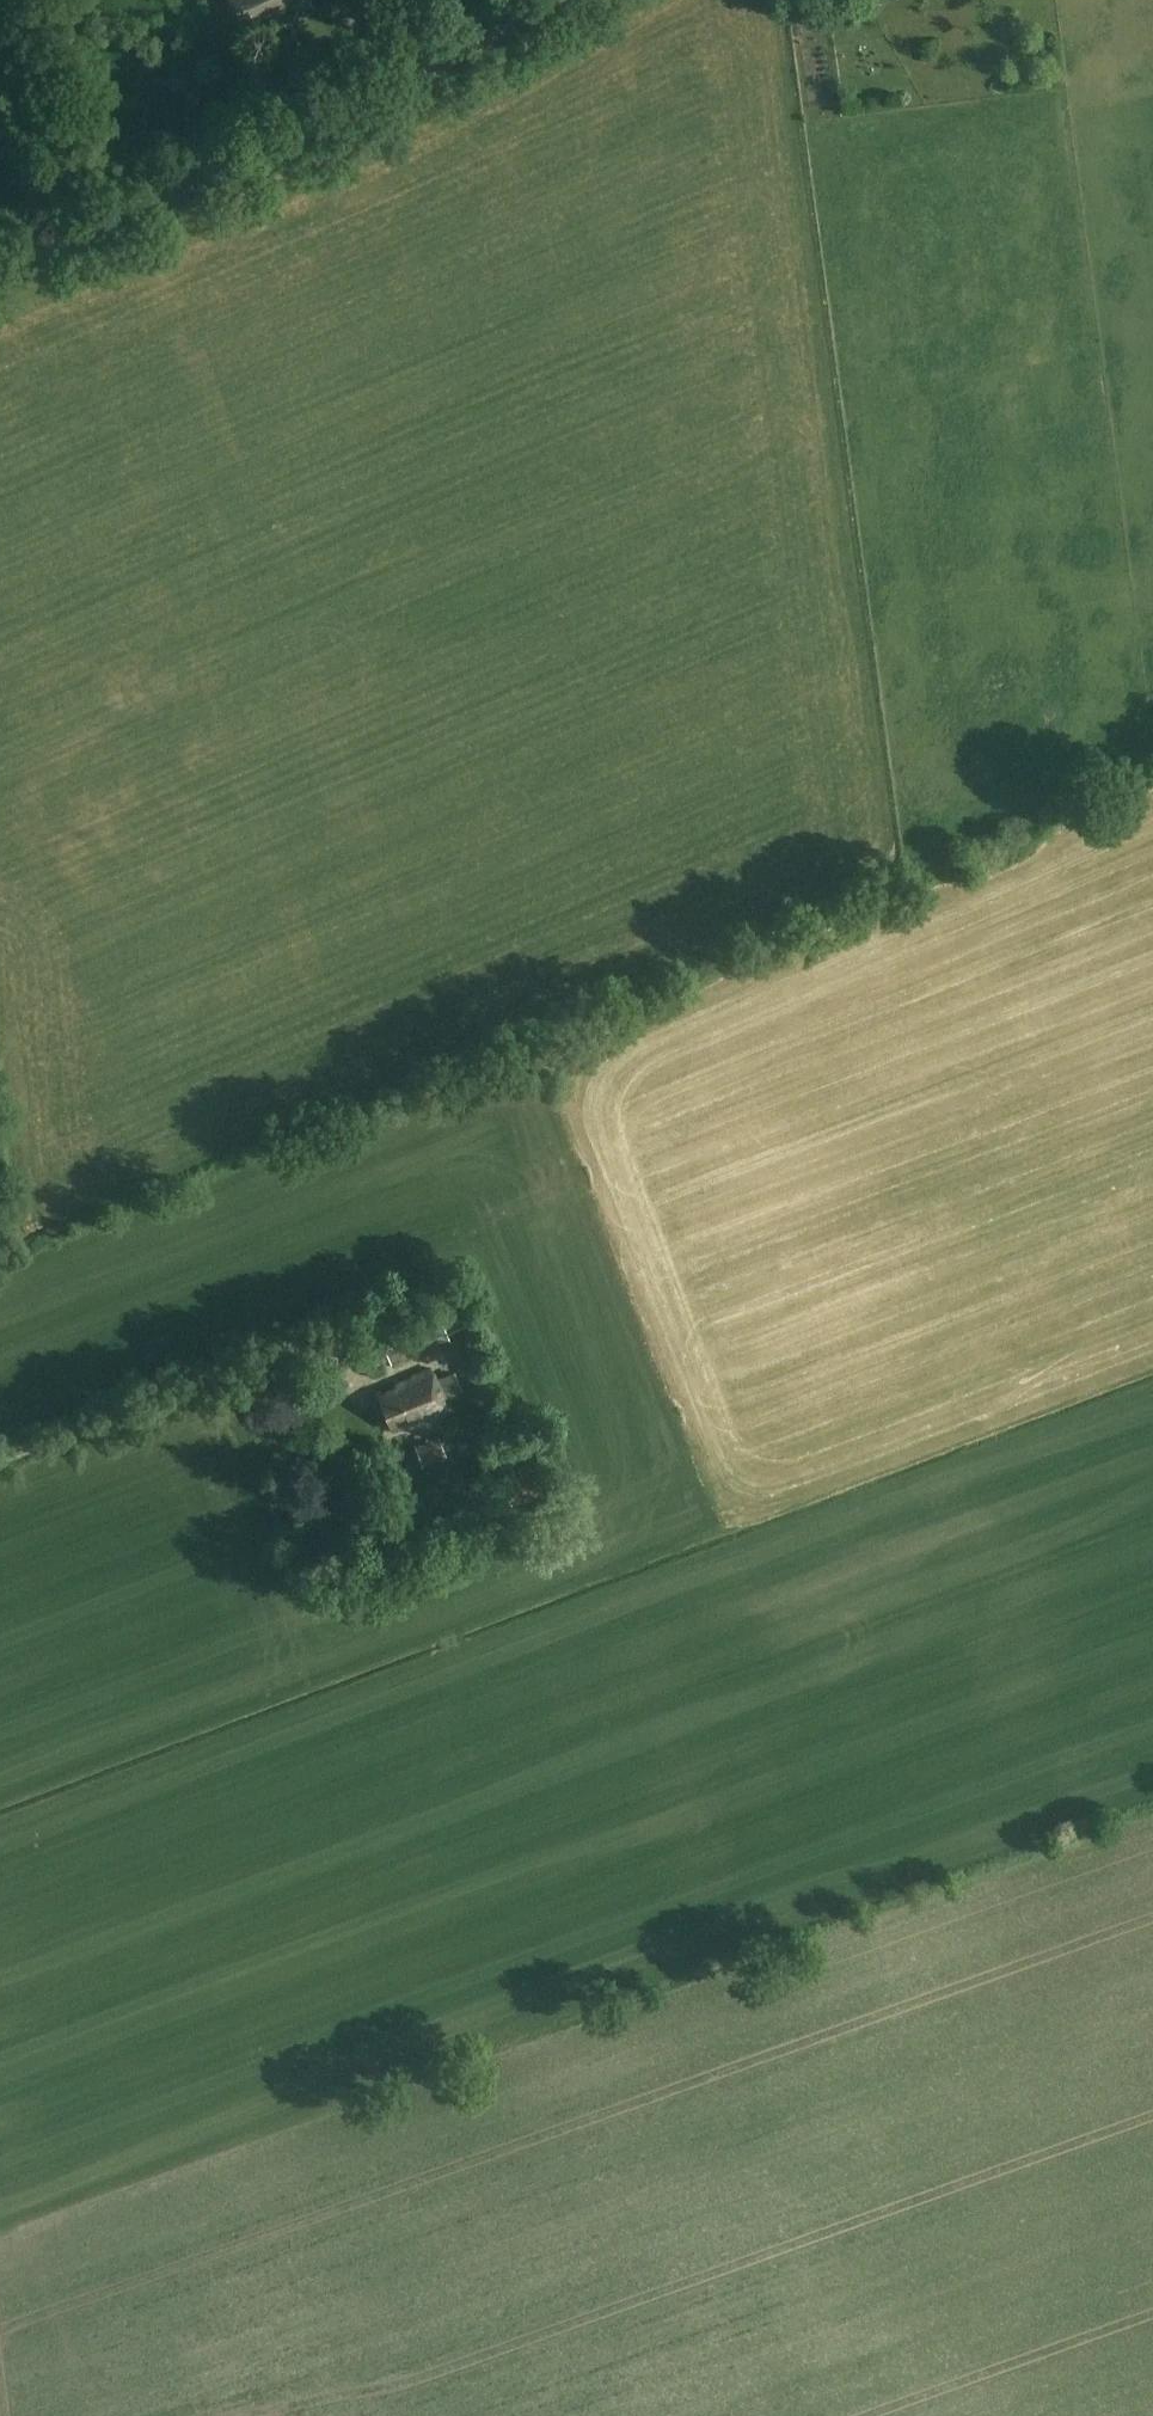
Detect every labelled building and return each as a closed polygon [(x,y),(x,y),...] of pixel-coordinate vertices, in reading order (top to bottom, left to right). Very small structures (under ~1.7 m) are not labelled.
[(309,0),(228,0),(238,26),(269,13),(273,24),(312,7),(309,0)] [(819,10),(820,26),(835,26),(834,9),(819,10)] [(451,1308),(448,1302),(435,1307),(433,1303),(375,1326),(377,1331),(350,1341),(361,1372),(388,1361),(390,1364),(449,1341),(445,1332),(465,1324),(458,1305),(451,1308)] [(447,1407),(432,1369),(411,1377),(412,1379),(395,1386),(396,1389),(378,1396),(392,1430),(447,1407)] [(447,1439),(421,1446),(426,1467),(452,1460),(447,1439)]
